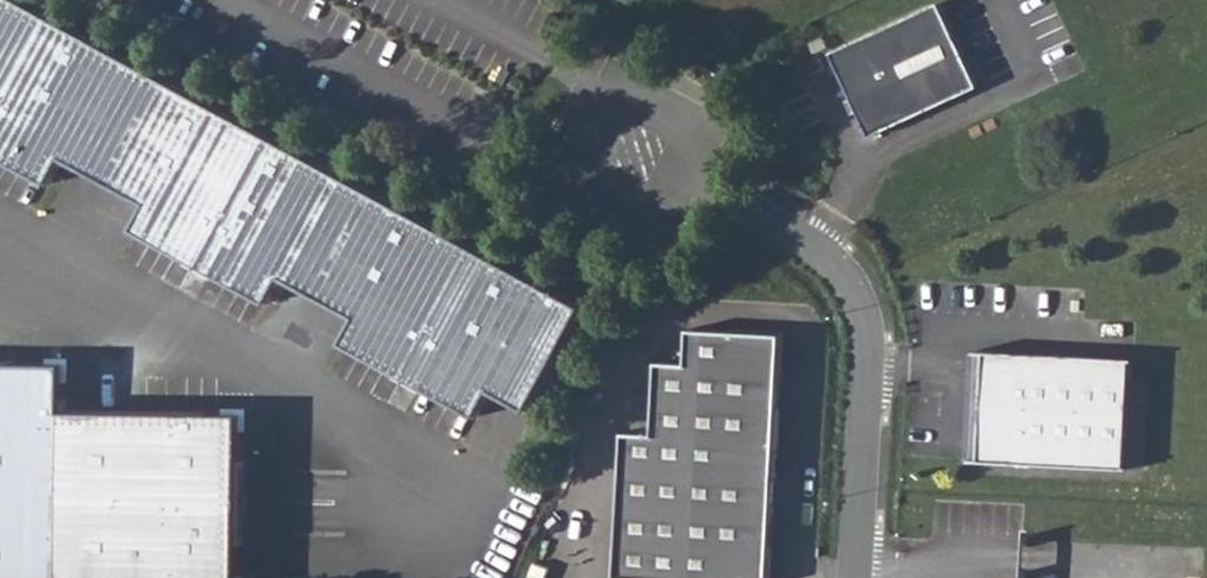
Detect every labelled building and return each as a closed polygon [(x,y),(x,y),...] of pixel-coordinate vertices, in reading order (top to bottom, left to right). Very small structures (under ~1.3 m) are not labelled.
[(39,0),(0,0),(0,147),(32,165),(47,139),(130,183),(116,210),(252,283),(266,257),(339,296),(325,323),(461,396),(475,370),(511,390),(568,285),(39,0)] [(939,1),(830,50),(869,135),(978,85),(939,1)] [(781,328),(688,323),(686,356),(653,354),(649,425),(620,423),(611,566),(767,575),(781,328)] [(978,455),(968,454),(968,457),(1127,465),(1127,462),(1123,462),(1129,356),(1132,356),(1132,354),(974,346),(974,349),(983,349),(978,455)] [(72,577),(234,577),(237,403),(58,400),(59,352),(0,351),(0,577),(72,577)]
